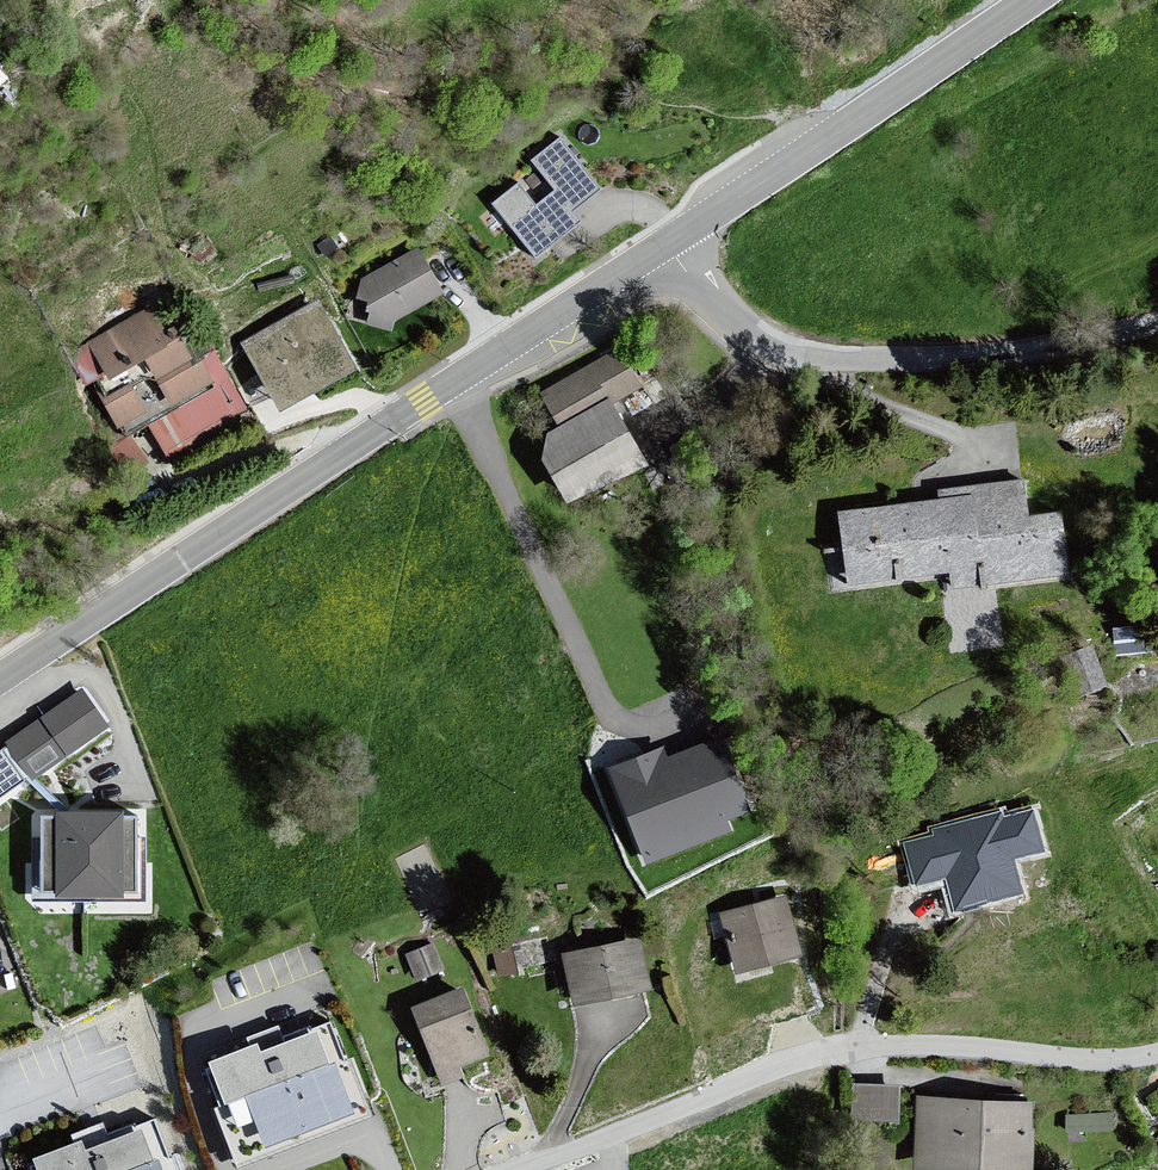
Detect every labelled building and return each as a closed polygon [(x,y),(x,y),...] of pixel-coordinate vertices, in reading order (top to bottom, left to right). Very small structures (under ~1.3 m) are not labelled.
[(557,192),(514,225),(539,257),(586,220),(577,208),(600,190),(561,139),(532,161),(557,192)] [(421,248),(361,279),(358,298),(372,304),(366,329),(393,334),(393,326),(446,297),(447,292),(421,248)] [(354,369),(318,303),(245,343),(280,408),(354,369)] [(163,333),(151,311),(72,355),(87,382),(95,378),(126,434),(149,421),(165,450),(243,408),(200,332),(178,344),(170,329),(163,333)] [(538,398),(558,429),(608,400),(617,411),(645,394),(619,349),(538,398)] [(558,429),(545,437),(544,465),(555,475),(570,507),(651,468),(634,432),(617,411),(608,400),(558,429)] [(1024,486),(836,510),(846,587),(949,574),(956,589),(1070,574),(1062,512),(1028,516),(1024,486)] [(1071,647),(1081,684),(1106,677),(1095,640),(1071,647)] [(81,695),(7,746),(33,783),(107,732),(81,695)] [(746,807),(720,745),(669,766),(663,750),(613,771),(650,860),(725,829),(720,818),(746,807)] [(1036,804),(909,841),(922,886),(949,878),(959,910),(1025,891),(1016,860),(1050,850),(1036,804)] [(140,812),(28,817),(31,904),(144,899),(140,812)] [(781,900),(721,916),(737,976),(798,959),(781,900)] [(643,939),(565,954),(575,1006),(653,991),(643,939)] [(464,990),(412,1010),(439,1081),(490,1062),(464,990)] [(361,1110),(328,1028),(214,1072),(246,1155),(361,1110)] [(854,1075),(852,1111),(899,1113),(900,1077),(854,1075)] [(918,1098),(917,1168),(997,1169),(1039,1169),(1041,1101),(918,1098)] [(29,1169),(175,1169),(156,1118),(27,1166),(29,1169)]
